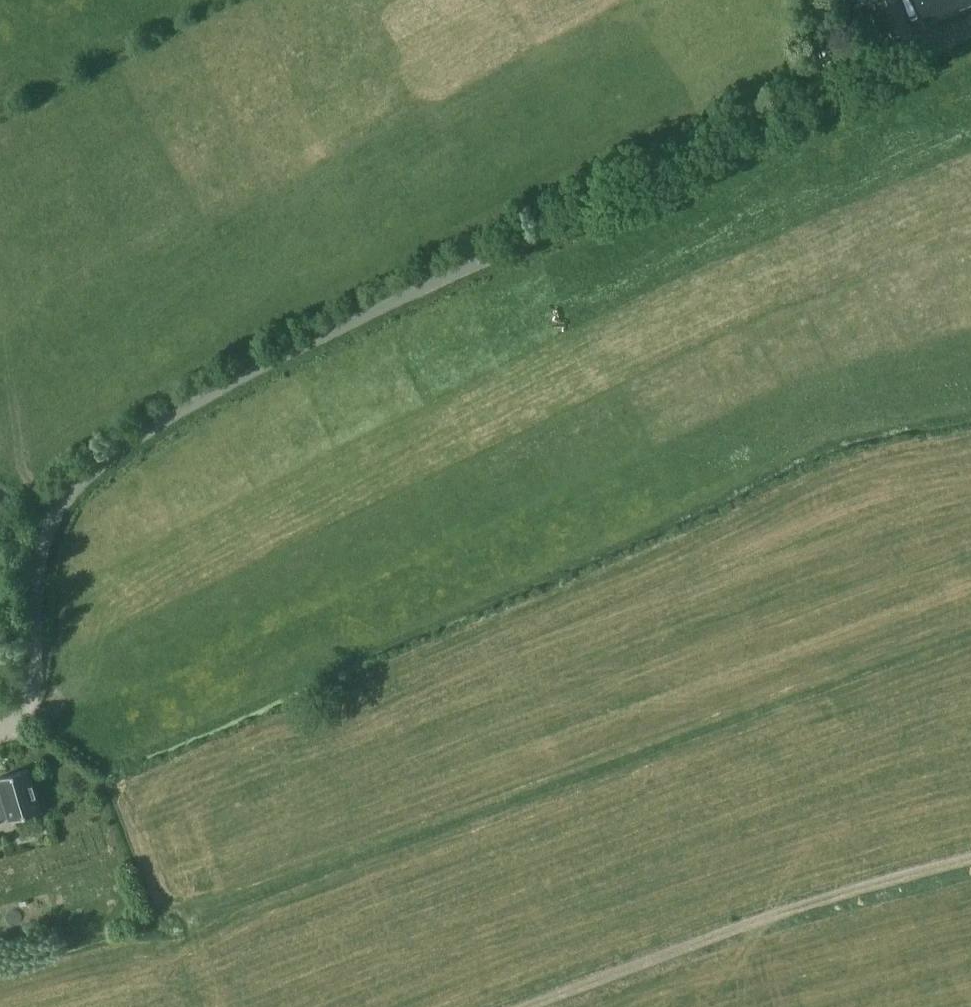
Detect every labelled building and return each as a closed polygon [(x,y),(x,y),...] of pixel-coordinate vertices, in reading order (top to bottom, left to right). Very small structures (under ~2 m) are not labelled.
[(899,0),(880,0),(875,2),(894,43),(913,34),(899,0)] [(927,22),(970,2),(970,0),(917,0),(927,22)] [(40,804),(27,761),(0,769),(0,816),(40,804)]
